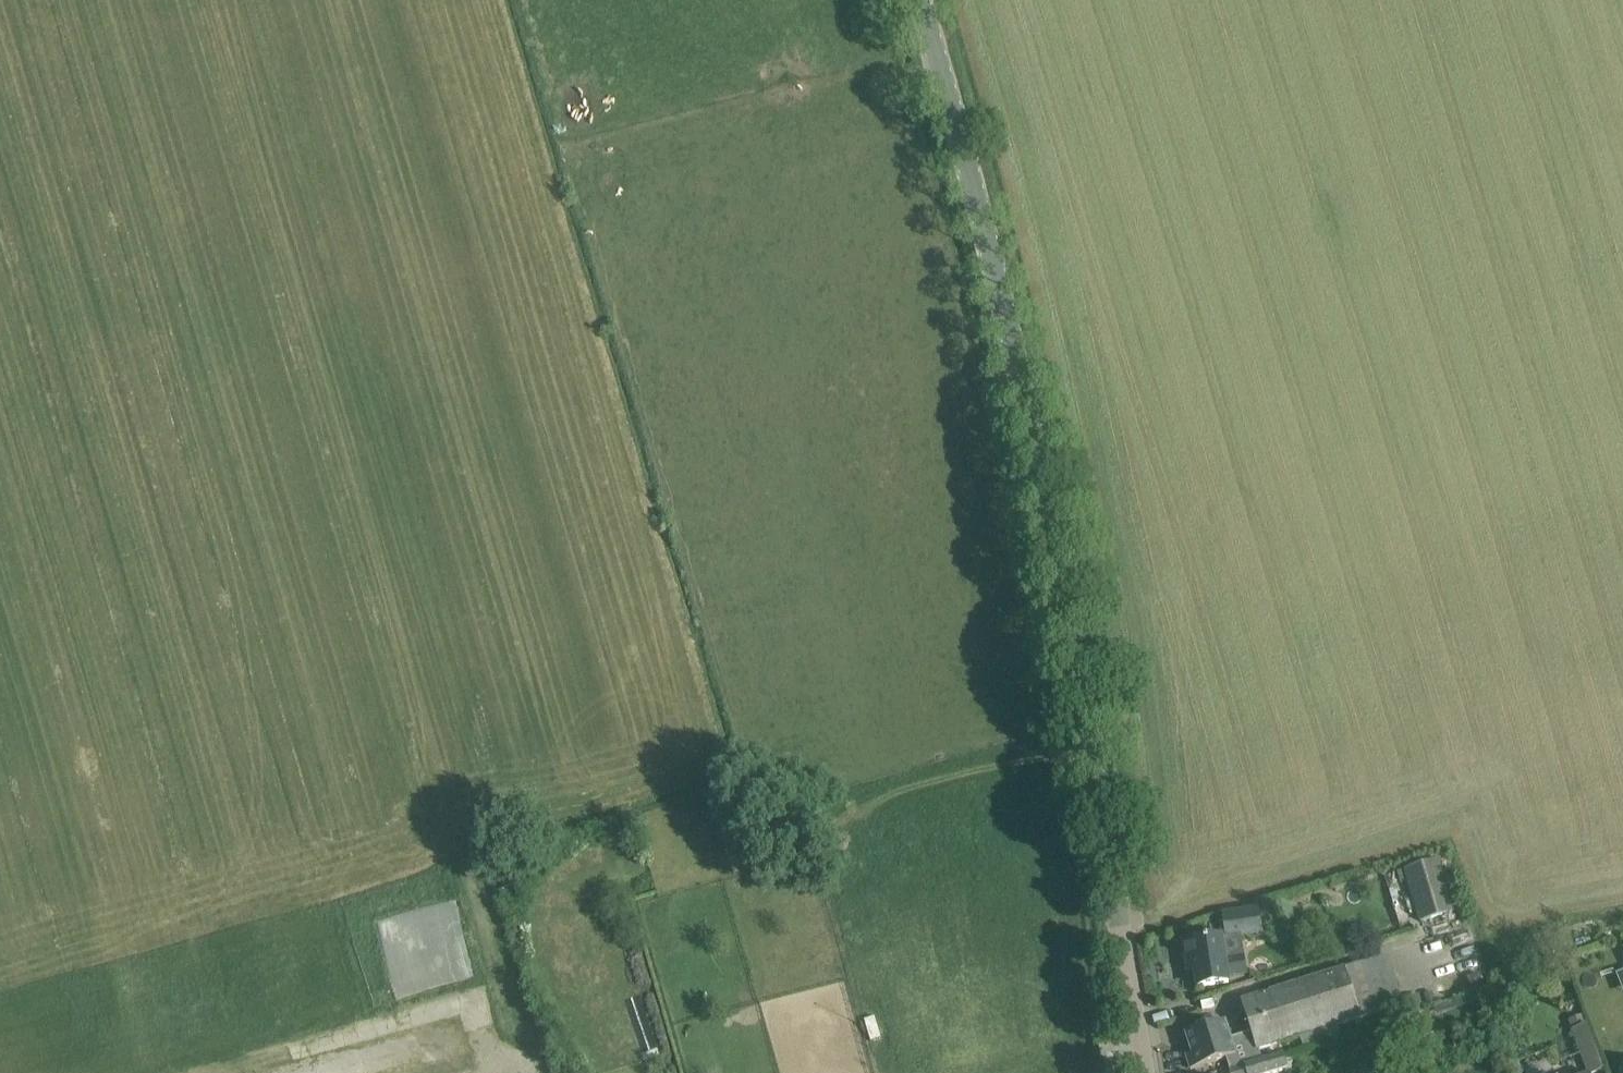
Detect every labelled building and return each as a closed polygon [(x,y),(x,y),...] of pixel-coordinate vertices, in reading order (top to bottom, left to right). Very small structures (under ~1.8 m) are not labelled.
[(1406,872),(1421,922),(1455,912),(1439,862),(1406,872)] [(1227,936),(1262,931),(1258,910),(1224,915),(1227,936)] [(1198,987),(1229,982),(1228,975),(1246,973),(1243,957),(1225,959),(1222,938),(1184,944),(1187,962),(1194,961),(1198,987)] [(1258,1051),(1403,1005),(1388,955),(1242,1001),(1252,1033),(1258,1051)] [(1479,974),(1471,977),(1469,982),(1472,991),(1483,987),(1479,974)] [(1403,1001),(1407,1012),(1422,1007),(1418,996),(1403,1001)] [(877,1017),(865,1020),(872,1042),(883,1038),(877,1017)] [(1229,1068),(1230,1071),(1261,1061),(1260,1059),(1258,1051),(1252,1033),(1251,1033),(1231,1039),(1225,1022),(1186,1034),(1193,1054),(1186,1056),(1191,1069),(1226,1058),(1229,1068)] [(1586,1024),(1572,1030),(1586,1064),(1599,1059),(1586,1024)] [(1287,1069),(1283,1055),(1261,1061),(1230,1071),(1231,1072),(1275,1072),(1287,1069)]
